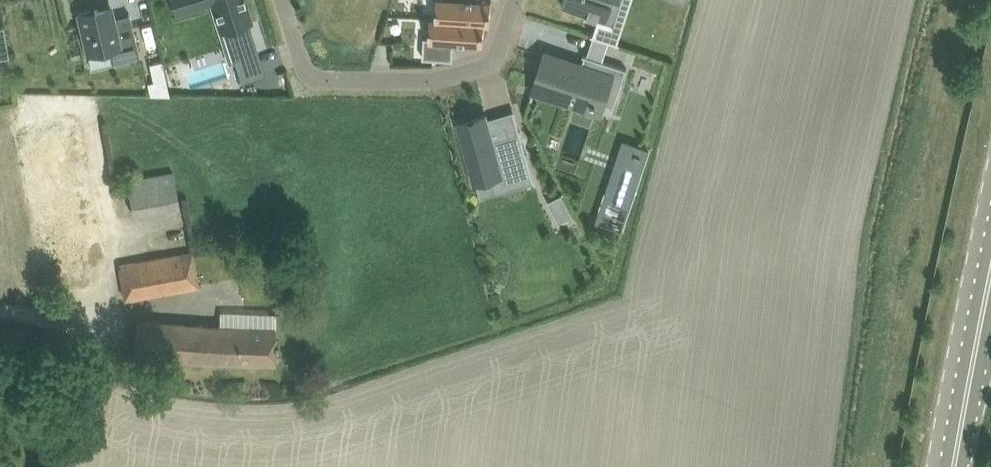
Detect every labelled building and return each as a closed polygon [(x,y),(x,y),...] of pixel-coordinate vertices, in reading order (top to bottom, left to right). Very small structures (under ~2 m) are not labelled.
[(177,16),(213,4),(222,33),(232,29),(242,60),(259,55),(249,24),(251,24),(243,0),(172,0),(177,16)] [(486,0),(437,0),(436,17),(491,21),(492,0),(486,0)] [(562,4),(608,19),(614,1),(619,2),(620,0),(564,0),(562,4)] [(79,11),(83,37),(88,36),(90,50),(107,48),(109,63),(137,59),(130,15),(114,18),(113,9),(99,11),(99,8),(79,11)] [(490,23),(491,21),(436,17),(431,17),(430,37),(424,37),(423,58),(453,60),(454,41),(484,43),(485,23),(490,23)] [(4,26),(0,27),(0,57),(9,56),(4,26)] [(534,90),(563,100),(567,86),(620,104),(631,69),(584,54),(580,67),(545,56),(534,90)] [(166,77),(154,80),(157,95),(171,95),(166,77)] [(535,182),(521,131),(494,138),(488,118),(487,114),(458,122),(475,182),(502,175),(504,185),(532,177),(533,182),(535,182)] [(22,135),(20,136),(41,257),(36,258),(38,268),(39,268),(65,263),(68,283),(87,280),(83,260),(105,256),(82,125),(22,135)] [(623,148),(609,191),(634,199),(648,156),(623,148)] [(174,171),(128,180),(134,213),(180,206),(174,171)] [(563,199),(553,204),(562,223),(560,224),(561,225),(575,217),(564,196),(562,197),(563,199)] [(193,251),(120,265),(126,298),(199,285),(193,251)] [(137,320),(135,353),(135,357),(274,365),(276,329),(157,321),(137,320)]
